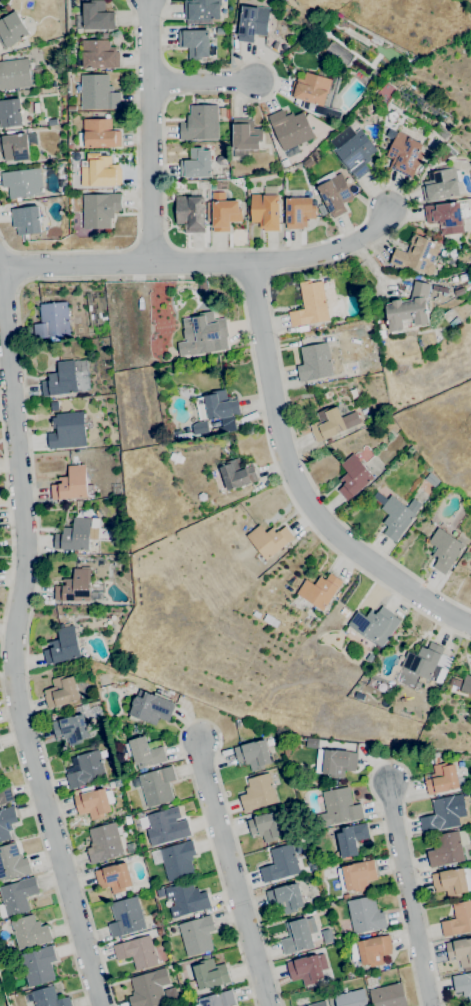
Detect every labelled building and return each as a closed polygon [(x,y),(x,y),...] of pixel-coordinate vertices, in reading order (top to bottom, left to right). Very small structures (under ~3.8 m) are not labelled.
[(114,29),(105,29),(83,29),(83,3),(90,3),(90,0),(105,0),(105,12),(110,12),(114,12),(114,29)] [(184,20),(184,0),(193,0),(221,0),(221,6),(220,6),(220,19),(189,20),(184,20)] [(7,13),(3,7),(7,4),(11,10),(7,13)] [(253,43),(237,41),(238,36),(237,36),(242,5),(256,7),(256,6),(270,8),(266,36),(254,35),(254,38),(253,43)] [(4,49),(0,42),(0,34),(0,20),(3,18),(15,11),(30,34),(7,48),(7,47),(4,49)] [(188,60),(188,48),(183,48),(178,48),(178,31),(182,30),(209,30),(209,44),(210,44),(210,47),(209,47),(209,57),(202,57),(202,60),(188,60)] [(83,69),(83,67),(78,68),(77,55),(82,55),(82,40),(101,40),(101,33),(108,33),(108,39),(109,39),(110,47),(116,47),(116,52),(119,52),(119,67),(115,67),(115,68),(83,69)] [(345,64),(351,53),(330,41),(323,52),(345,64)] [(31,86),(0,90),(0,62),(28,58),(31,86)] [(340,121),(312,113),(312,111),(301,108),(303,100),(293,97),(289,96),(293,81),(296,82),(297,78),(303,80),(306,72),(332,80),(333,74),(341,76),(331,109),(333,109),(333,108),(343,111),(340,121)] [(81,109),(81,75),(109,74),(109,86),(112,86),(112,92),(120,92),(120,109),(81,109)] [(373,90),(367,86),(371,81),(377,86),(373,90)] [(9,127),(0,128),(0,100),(20,98),(23,125),(9,127)] [(180,140),(179,123),(187,123),(187,115),(190,115),(190,105),(217,105),(218,139),(180,140)] [(284,152),(272,127),(267,116),(282,109),(285,116),(292,113),(294,116),(303,112),(315,137),(284,152)] [(85,148),(85,146),(78,146),(78,133),(83,133),(83,119),(105,119),(105,114),(109,114),(109,119),(111,119),(112,130),(115,130),(115,131),(120,131),(121,146),(115,147),(85,148)] [(259,150),(232,150),(232,124),(233,124),(233,118),(249,118),(249,120),(253,120),(253,128),(262,128),(262,142),(259,142),(259,150)] [(440,135),(434,130),(440,124),(446,130),(440,135)] [(357,180),(333,150),(360,128),(377,150),(369,156),(371,159),(365,164),(370,170),(357,180)] [(411,179),(389,168),(393,160),(386,156),(398,131),(411,137),(411,138),(423,144),(420,150),(421,150),(420,152),(424,153),(411,179)] [(3,152),(0,152),(0,137),(2,137),(2,136),(27,133),(27,134),(36,133),(38,145),(34,145),(36,159),(30,160),(16,162),(15,160),(5,161),(3,152)] [(211,177),(185,177),(180,177),(180,161),(190,161),(190,147),(203,147),(203,151),(211,151),(211,177)] [(90,187),(89,186),(81,186),(81,168),(82,167),(81,161),(86,161),(86,153),(100,153),(100,156),(110,156),(111,165),(119,165),(119,169),(121,169),(121,185),(116,185),(116,186),(90,187)] [(284,168),(280,161),(287,158),(290,165),(284,168)] [(424,202),(421,187),(424,186),(423,182),(429,181),(427,173),(448,169),(447,166),(453,165),(453,167),(455,167),(458,182),(457,182),(459,195),(428,201),(428,202),(424,202)] [(16,201),(16,198),(9,199),(8,187),(2,188),(1,172),(40,168),(42,188),(43,188),(43,195),(20,198),(20,201),(16,201)] [(333,218),(331,214),(330,215),(316,187),(318,186),(315,181),(333,171),(335,175),(340,173),(354,197),(343,203),(345,207),(344,207),(346,211),(333,218)] [(83,229),(83,195),(86,195),(85,191),(91,191),(91,194),(121,194),(121,211),(114,211),(114,218),(111,218),(111,228),(83,229)] [(212,232),(212,226),(212,201),(212,192),(224,192),(225,201),(238,200),(238,208),(242,208),(242,222),(229,222),(229,232),(212,232)] [(263,231),(263,228),(259,229),(259,222),(251,222),(250,194),(264,194),(264,195),(279,195),(279,227),(279,231),(263,231)] [(184,233),(184,224),(177,224),(176,196),(188,196),(188,197),(203,196),(205,228),(204,228),(204,232),(184,233)] [(286,229),(286,224),(286,198),(311,198),(312,205),(315,205),(315,219),(306,219),(307,228),(303,228),(303,229),(286,229)] [(441,236),(439,221),(433,222),(426,223),(424,206),(439,204),(459,201),(460,210),(464,210),(465,217),(462,218),(463,225),(463,226),(464,233),(441,236)] [(23,241),(22,235),(17,236),(16,227),(13,227),(10,209),(38,205),(42,233),(28,234),(28,241),(23,241)] [(428,276),(425,275),(426,273),(407,266),(406,267),(403,266),(402,268),(389,263),(395,248),(406,253),(410,242),(409,241),(412,235),(413,236),(414,234),(423,237),(425,236),(430,238),(431,241),(440,244),(432,264),(435,267),(432,274),(428,276)] [(291,327),(288,312),(303,309),(298,282),(310,280),(311,283),(321,281),(329,320),(291,327)] [(391,334),(390,327),(389,327),(388,324),(387,321),(388,321),(385,306),(387,306),(386,304),(392,303),(392,301),(401,299),(401,301),(411,300),(414,281),(430,284),(426,304),(427,310),(428,310),(429,313),(427,313),(429,323),(428,323),(429,324),(407,329),(407,330),(391,334)] [(199,291),(198,283),(206,282),(207,290),(199,291)] [(447,293),(432,290),(433,285),(448,289),(447,293)] [(456,296),(454,291),(463,288),(465,293),(456,296)] [(34,338),(33,324),(41,323),(40,304),(68,302),(71,336),(48,338),(47,337),(34,338)] [(448,317),(445,314),(451,308),(454,311),(448,317)] [(180,357),(177,343),(186,342),(185,339),(184,340),(182,330),(184,330),(182,319),(200,316),(199,313),(213,311),(214,319),(225,318),(228,337),(226,337),(228,349),(180,357)] [(455,327),(451,322),(456,317),(458,319),(458,320),(460,322),(455,327)] [(299,382),(296,366),(303,365),(300,347),(327,342),(333,376),(299,382)] [(43,396),(41,381),(49,380),(48,374),(58,372),(56,362),(73,360),(78,392),(50,396),(50,395),(43,396)] [(212,435),(211,429),(222,427),(220,418),(208,420),(208,419),(199,420),(196,406),(195,398),(204,397),(204,396),(209,395),(208,393),(225,389),(226,398),(230,397),(231,401),(236,400),(235,397),(234,396),(237,396),(240,415),(234,416),(236,430),(212,435)] [(316,443),(314,439),(310,430),(312,430),(310,425),(319,421),(315,413),(328,407),(330,410),(337,407),(342,417),(356,411),(361,423),(347,429),(347,430),(324,440),(324,439),(316,443)] [(49,449),(47,433),(57,432),(56,428),(53,429),(52,418),(57,417),(56,414),(83,411),(86,446),(49,449)] [(192,435),(207,433),(206,421),(191,423),(192,435)] [(347,501),(338,490),(346,483),(344,480),(341,482),(339,480),(347,473),(340,465),(353,454),(375,477),(353,497),(353,496),(347,501)] [(227,491),(219,468),(226,465),(225,462),(238,458),(241,466),(245,464),(246,468),(251,466),(250,462),(251,462),(258,480),(251,483),(238,488),(238,487),(227,491)] [(52,501),(51,485),(58,484),(61,483),(61,480),(58,480),(58,477),(68,476),(67,466),(85,465),(87,497),(59,499),(59,500),(52,501)] [(380,503),(375,499),(379,495),(384,499),(380,503)] [(395,543),(383,533),(388,527),(383,523),(389,515),(380,508),(391,495),(406,507),(415,497),(416,498),(418,496),(421,499),(419,501),(424,504),(416,514),(417,515),(399,537),(395,543)] [(89,550),(61,549),(53,549),(54,533),(62,534),(63,527),(72,528),(73,517),(90,518),(89,550)] [(267,560),(246,536),(259,525),(266,533),(274,526),(278,531),(285,526),(294,537),(288,542),(267,560)] [(444,575),(432,567),(437,560),(437,559),(438,558),(436,556),(434,558),(431,556),(437,548),(428,542),(438,528),(465,546),(449,570),(448,569),(444,575)] [(90,601),(62,601),(54,601),(54,586),(63,586),(63,579),(73,579),(73,568),(81,568),(81,567),(89,567),(89,569),(90,569),(90,601)] [(323,612),(296,594),(306,579),(314,585),(320,576),(325,580),(329,573),(342,582),(338,588),(323,612)] [(374,644),(347,625),(357,611),(365,617),(371,609),(374,611),(373,613),(376,615),(382,606),(394,614),(393,615),(400,621),(386,642),(379,637),(374,644)] [(346,618),(339,612),(343,607),(350,613),(346,618)] [(45,665),(42,652),(50,650),(50,648),(53,647),(53,644),(48,645),(48,642),(59,639),(56,629),(65,627),(64,624),(69,623),(70,626),(73,625),(82,657),(54,664),(53,662),(45,665)] [(441,684),(435,682),(436,679),(431,677),(430,680),(400,667),(407,651),(417,655),(421,646),(427,649),(430,641),(444,648),(442,654),(452,659),(447,671),(441,684)] [(100,688),(96,676),(107,672),(111,684),(100,688)] [(465,674),(470,676),(470,694),(460,690),(465,674)] [(48,709),(44,696),(45,695),(44,690),(54,687),(51,679),(65,675),(65,678),(73,676),(80,699),(70,702),(70,703),(56,707),(48,709)] [(459,688),(448,684),(450,677),(461,681),(459,688)] [(155,725),(140,719),(138,723),(129,719),(130,715),(129,715),(133,705),(132,703),(134,698),(136,697),(139,689),(145,692),(153,695),(154,693),(174,701),(174,703),(175,703),(168,722),(158,718),(155,725)] [(69,746),(67,738),(64,739),(62,735),(57,737),(58,741),(56,741),(51,722),(59,720),(72,716),(72,717),(83,714),(89,738),(82,740),(82,742),(69,746)] [(138,769),(136,765),(132,753),(127,754),(124,744),(129,743),(128,741),(145,735),(149,750),(162,746),(167,761),(153,765),(143,768),(138,769)] [(252,772),(249,763),(245,764),(244,761),(239,762),(240,766),(239,766),(233,748),(240,746),(255,741),(255,742),(265,739),(272,763),(264,765),(265,768),(252,772)] [(69,790),(65,774),(67,774),(65,768),(73,766),(71,758),(76,757),(76,756),(98,750),(106,779),(69,790)] [(343,779),(329,778),(329,775),(321,775),(322,773),(317,773),(319,750),(324,750),(348,752),(357,753),(356,767),(355,766),(354,772),(344,771),(343,779)] [(428,795),(424,775),(425,775),(426,779),(431,778),(430,774),(434,773),(433,765),(435,765),(433,758),(439,757),(440,764),(446,763),(447,766),(455,765),(459,788),(436,793),(428,795)] [(147,808),(137,776),(172,765),(176,780),(168,782),(174,800),(147,808)] [(244,812),(239,796),(247,794),(245,788),(248,787),(246,779),(269,773),(277,802),(244,812)] [(55,785),(54,779),(63,777),(65,783),(55,785)] [(14,801),(0,805),(0,788),(9,785),(14,801)] [(91,820),(89,813),(79,815),(73,796),(74,796),(73,791),(80,789),(91,786),(92,791),(94,790),(94,791),(105,788),(106,791),(111,790),(114,803),(109,804),(111,812),(104,814),(105,817),(91,820)] [(316,828),(313,815),(326,813),(322,792),(323,792),(322,786),(326,786),(327,791),(348,787),(349,789),(349,788),(353,805),(360,804),(363,818),(333,824),(333,825),(316,828)] [(422,833),(419,818),(434,814),(431,800),(462,794),(467,816),(458,817),(460,825),(422,833)] [(3,841),(0,842),(0,810),(13,806),(18,822),(11,824),(12,830),(8,831),(10,838),(7,839),(8,842),(4,843),(3,841)] [(152,847),(146,829),(150,828),(146,816),(177,806),(181,818),(176,819),(177,823),(187,820),(192,834),(152,847)] [(265,844),(262,835),(258,836),(257,832),(252,834),(253,838),(252,838),(247,820),(253,819),(253,818),(254,817),(267,813),(267,814),(278,811),(285,835),(277,837),(278,840),(265,844)] [(91,864),(87,848),(91,847),(90,843),(91,843),(89,833),(88,829),(115,822),(120,840),(121,839),(122,842),(120,843),(124,855),(91,864)] [(341,858),(337,834),(343,833),(342,828),(352,825),(366,823),(369,838),(355,841),(356,847),(357,847),(358,855),(341,858)] [(430,868),(426,852),(433,850),(431,836),(458,831),(465,830),(468,844),(461,845),(464,860),(435,866),(435,867),(430,868)] [(167,882),(162,862),(154,865),(150,851),(159,849),(185,842),(192,840),(196,856),(192,857),(193,861),(191,861),(195,875),(167,882)] [(31,873),(0,881),(0,847),(8,845),(8,842),(12,841),(13,843),(15,843),(16,847),(17,847),(20,855),(22,855),(23,859),(27,858),(31,873)] [(128,854),(125,845),(134,842),(137,851),(128,854)] [(263,883),(259,868),(273,864),(269,850),(291,843),(300,873),(263,883)] [(355,892),(354,889),(346,891),(346,890),(341,891),(336,869),(342,867),(341,866),(363,862),(373,860),(377,879),(375,879),(374,875),(369,876),(370,881),(367,881),(369,889),(355,892)] [(112,895),(110,887),(100,889),(99,884),(97,885),(94,871),(102,869),(102,868),(115,864),(116,865),(126,862),(133,886),(125,888),(125,891),(112,895)] [(468,867),(470,881),(470,890),(468,891),(468,892),(460,893),(461,896),(447,899),(446,890),(435,893),(434,889),(433,889),(430,875),(463,868),(463,869),(468,867)] [(3,903),(0,894),(0,887),(18,882),(18,881),(34,876),(39,893),(26,897),(29,911),(7,917),(7,916),(0,918),(0,904),(3,903)] [(172,919),(169,907),(174,905),(172,898),(167,900),(164,888),(170,886),(171,887),(192,881),(194,889),(198,888),(199,893),(206,891),(211,908),(172,919)] [(284,915),(281,904),(269,907),(265,891),(297,883),(304,906),(297,908),(298,911),(284,915)] [(158,898),(156,891),(163,889),(165,896),(158,898)] [(353,934),(346,901),(374,895),(377,909),(378,909),(379,913),(384,912),(384,914),(385,914),(387,923),(386,923),(387,927),(353,934)] [(112,939),(107,924),(115,922),(110,904),(136,896),(146,929),(112,939)] [(452,904),(470,900),(470,932),(443,937),(440,922),(455,919),(452,904)] [(18,950),(10,921),(33,914),(35,922),(39,921),(41,927),(48,925),(52,941),(18,950)] [(187,957),(178,924),(199,918),(210,915),(215,930),(209,932),(213,946),(212,946),(213,950),(187,957)] [(284,954),(280,940),(293,936),(290,922),(306,917),(307,919),(313,917),(317,932),(311,933),(314,947),(307,949),(307,948),(297,951),(284,954)] [(136,971),(132,957),(117,961),(112,946),(150,935),(158,965),(136,971)] [(370,967),(370,964),(362,965),(360,959),(352,961),(350,955),(351,954),(349,943),(356,942),(356,941),(381,936),(381,937),(389,935),(392,948),(391,949),(392,954),(382,956),(384,964),(370,967)] [(328,944),(326,937),(332,936),(334,942),(328,944)] [(452,941),(470,937),(470,966),(470,970),(464,972),(463,968),(461,968),(459,960),(455,961),(454,957),(449,958),(450,962),(449,962),(445,943),(452,942),(452,941)] [(29,988),(19,955),(41,948),(41,949),(52,945),(57,961),(50,963),(55,980),(29,988)] [(304,986),(302,979),(292,982),(286,963),(306,957),(306,958),(317,954),(317,955),(323,953),(328,969),(322,970),(324,978),(312,981),(313,983),(304,986)] [(193,995),(192,991),(190,992),(187,982),(196,980),(192,966),(199,964),(198,962),(203,960),(202,956),(208,954),(209,958),(212,958),(214,966),(225,963),(230,982),(222,984),(222,985),(210,988),(210,987),(198,991),(199,993),(193,995)] [(165,1003),(154,1005),(130,1005),(128,997),(132,996),(131,992),(134,991),(130,978),(154,971),(154,970),(165,967),(170,984),(160,986),(165,1003)] [(452,977),(470,973),(470,1004),(469,1004),(468,996),(464,997),(462,991),(455,993),(452,977)] [(401,982),(407,1005),(373,1005),(369,990),(401,982)] [(69,996),(72,1005),(35,1005),(31,992),(53,985),(56,995),(57,995),(58,999),(69,996)] [(363,988),(367,1005),(335,1005),(333,995),(363,988)] [(228,1005),(199,1005),(197,999),(231,989),(236,1003),(228,1005)]
